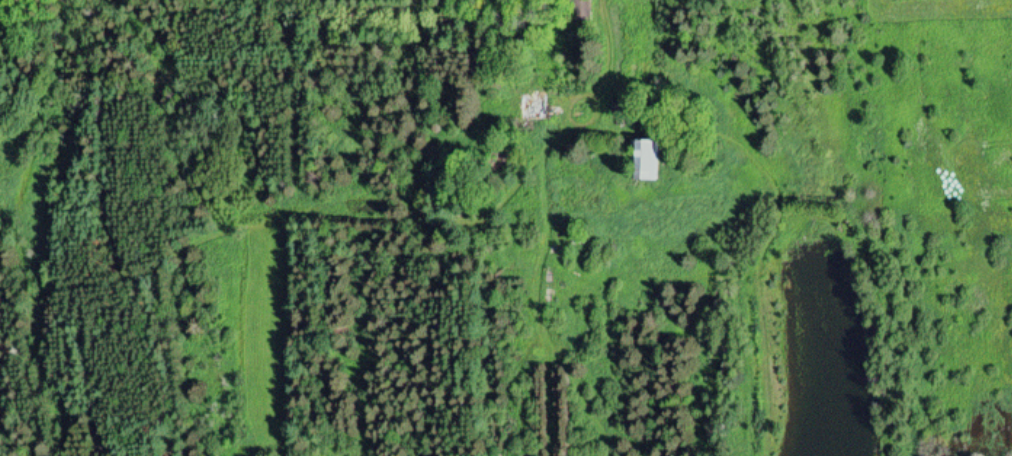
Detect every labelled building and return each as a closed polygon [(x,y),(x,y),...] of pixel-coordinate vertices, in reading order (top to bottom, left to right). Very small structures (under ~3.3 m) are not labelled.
[(545,98),(518,98),(518,121),(545,121),(545,98)] [(653,143),(629,143),(629,182),(653,182),(653,143)]
